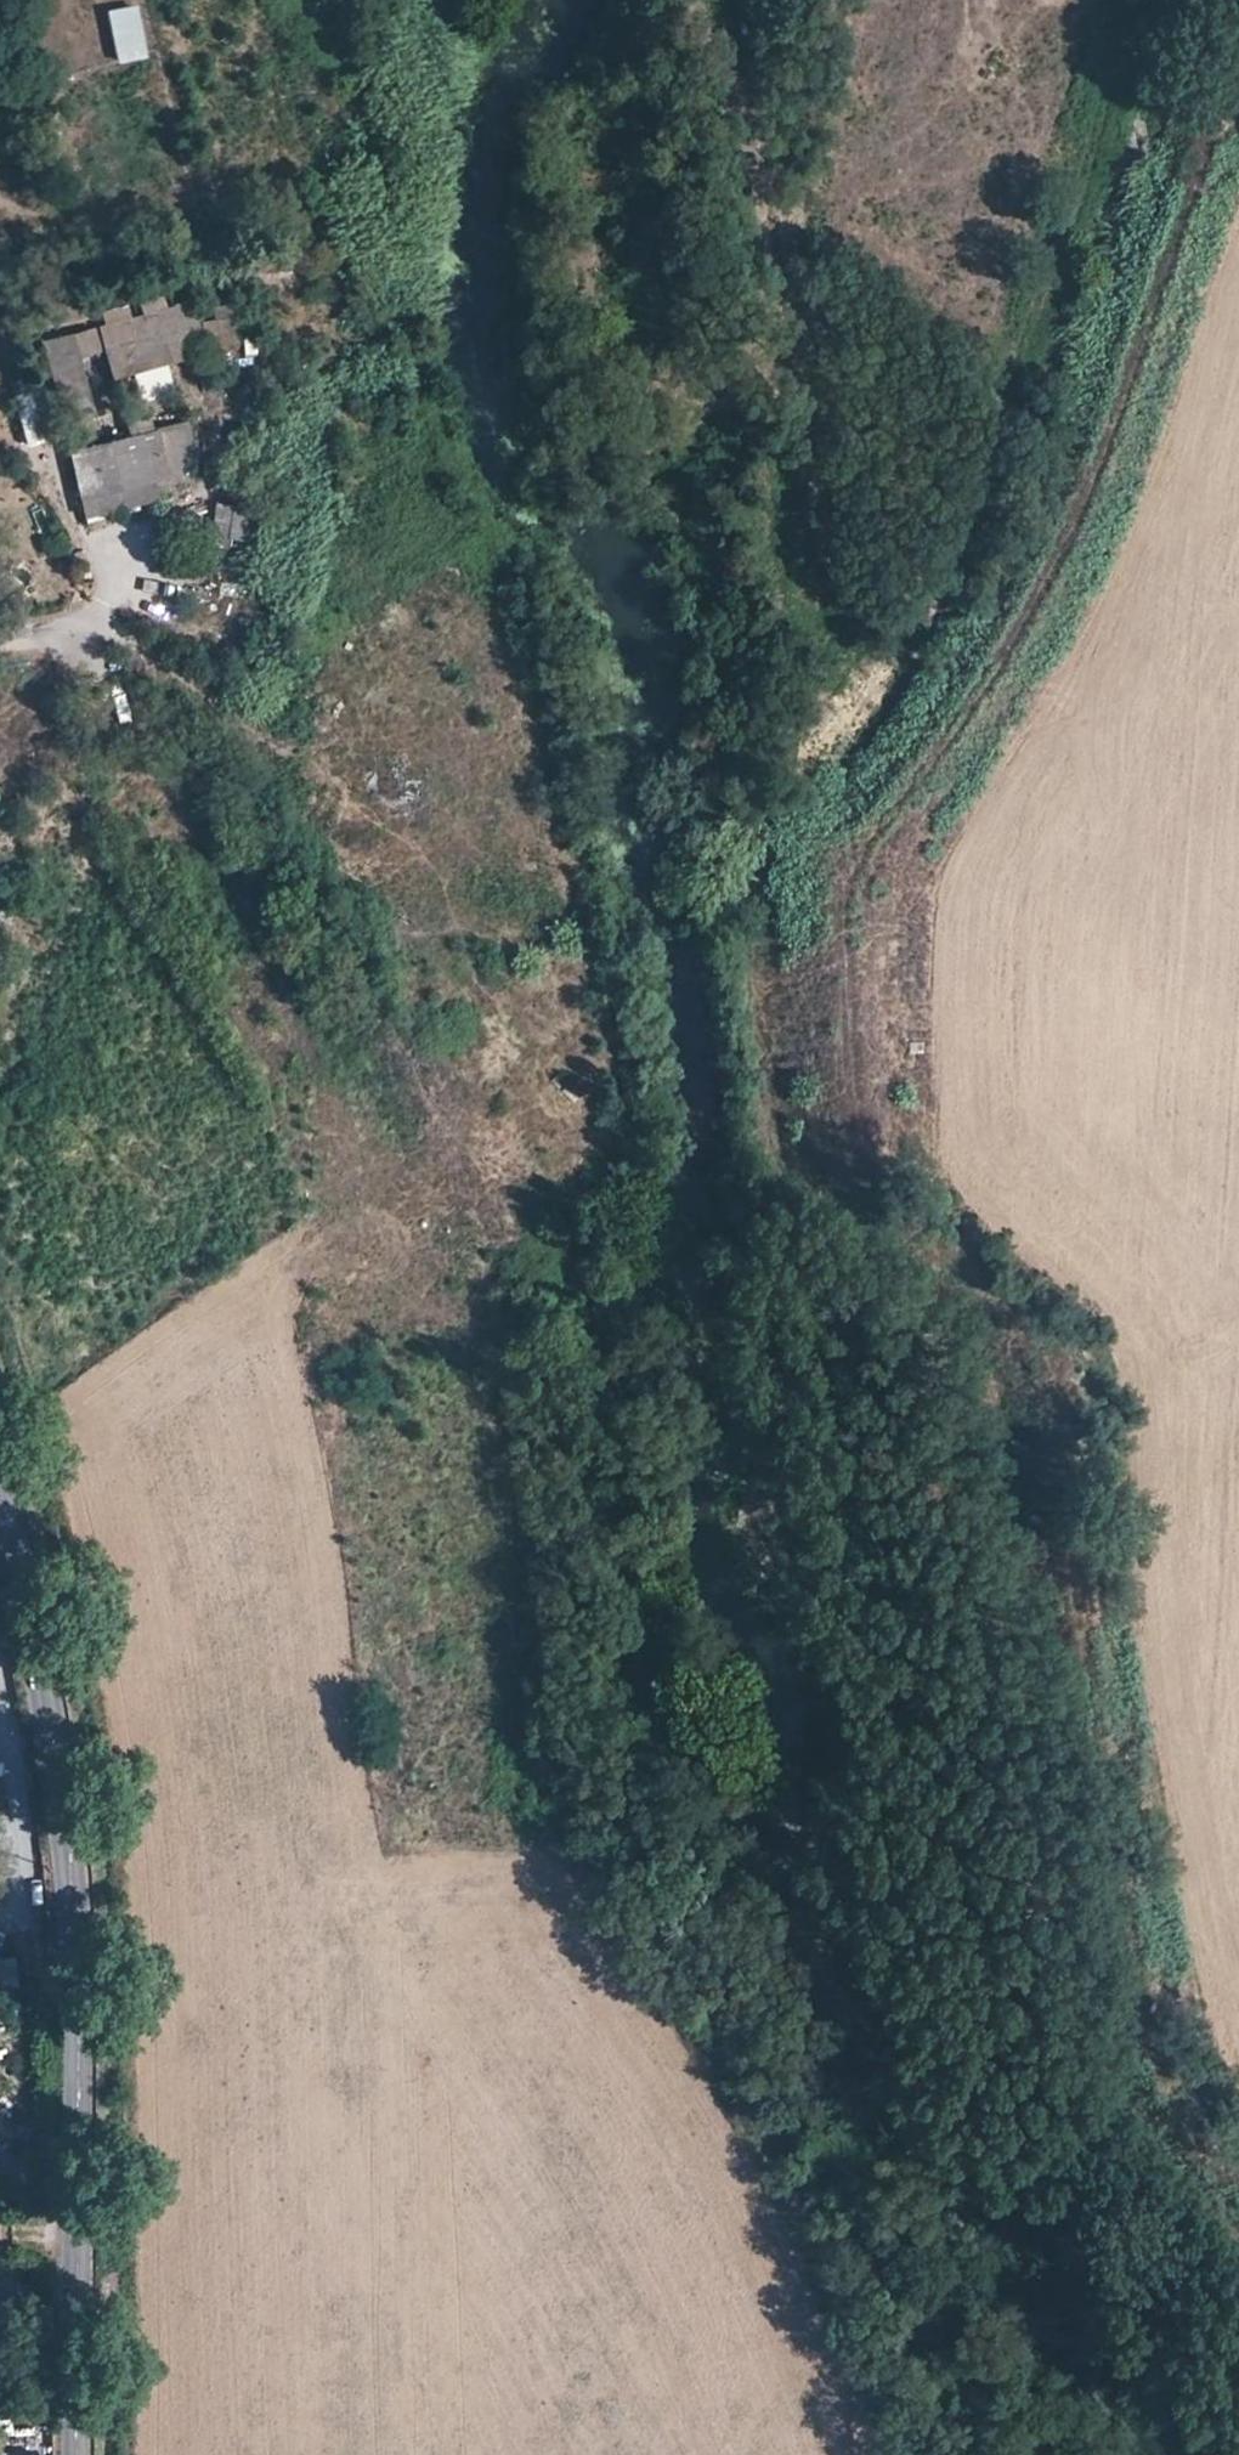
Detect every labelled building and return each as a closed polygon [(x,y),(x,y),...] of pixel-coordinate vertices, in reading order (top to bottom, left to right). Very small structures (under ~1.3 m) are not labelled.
[(118,65),(149,58),(137,5),(106,13),(118,65)] [(99,322),(108,378),(209,363),(200,306),(99,322)] [(62,422),(112,408),(93,332),(91,331),(44,344),(44,346),(62,422)] [(149,436),(113,444),(125,489),(126,493),(161,485),(149,436)] [(125,489),(113,444),(72,454),(83,502),(121,495),(126,493),(125,489)] [(236,546),(229,607),(241,609),(259,476),(245,474),(242,491),(237,538),(236,546)] [(237,538),(242,491),(235,490),(218,604),(217,605),(229,607),(236,546),(237,538)]
